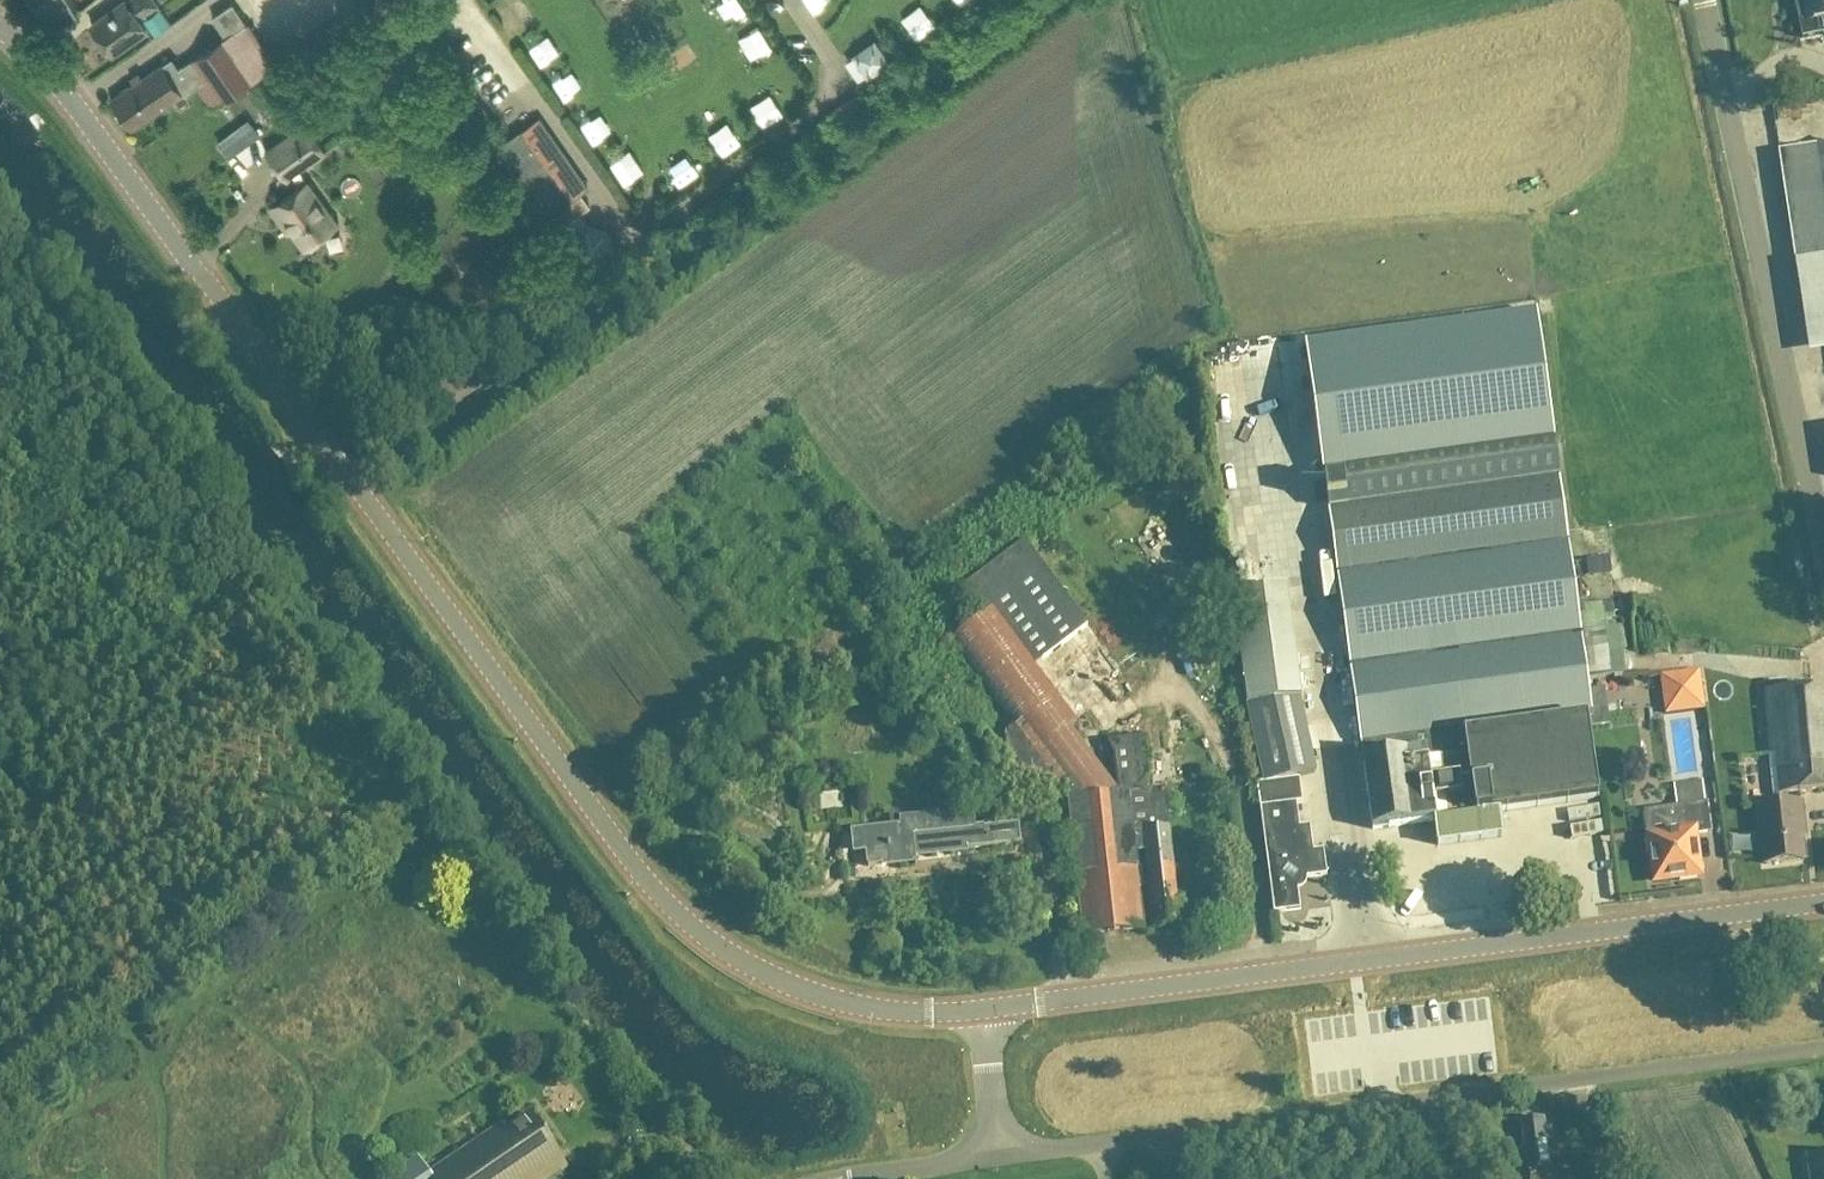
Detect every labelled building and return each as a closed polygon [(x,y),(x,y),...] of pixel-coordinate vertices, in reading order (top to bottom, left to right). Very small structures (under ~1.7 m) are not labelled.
[(53,18),(76,5),(74,0),(42,0),(53,18)] [(156,1),(155,0),(122,0),(92,21),(112,50),(145,27),(136,15),(156,1)] [(1793,1),(1801,40),(1823,35),(1823,0),(1796,0),(1793,1)] [(234,2),(213,16),(226,36),(196,55),(224,98),(274,65),(234,2)] [(873,43),(857,54),(868,70),(884,59),(873,43)] [(131,126),(188,87),(175,68),(178,66),(171,55),(111,96),(131,126)] [(561,161),(532,119),(531,119),(497,144),(525,184),(529,181),(551,211),(580,189),(560,161),(561,161)] [(286,175),(325,147),(305,120),(267,148),(286,175)] [(632,144),(612,154),(623,174),(642,164),(632,144)] [(1778,156),(1795,265),(1823,261),(1823,149),(1778,156)] [(678,171),(697,165),(692,150),(673,156),(678,171)] [(261,189),(280,172),(267,159),(249,176),(261,189)] [(303,245),(337,221),(306,178),(269,205),(282,222),(285,220),(303,245)] [(568,235),(573,258),(595,263),(613,248),(608,226),(586,220),(568,235)] [(1596,805),(1587,746),(1584,725),(1588,725),(1586,717),(1590,717),(1533,318),(1308,346),(1372,835),(1434,827),(1437,851),(1501,842),(1498,818),(1596,805)] [(953,644),(979,682),(1015,731),(1007,739),(1010,781),(1068,789),(1085,939),(1145,932),(1137,856),(1147,855),(1155,931),(1180,929),(1165,792),(1150,794),(1144,740),(1139,741),(1139,742),(1113,744),(1118,797),(1069,729),(1075,725),(1033,669),(1086,629),(1023,544),(961,590),(984,621),(953,644)] [(1245,689),(1296,683),(1282,568),(1254,571),(1264,648),(1241,651),(1245,689)] [(1584,645),(1588,671),(1610,668),(1607,642),(1584,645)] [(1702,670),(1662,671),(1664,710),(1704,708),(1702,670)] [(1757,813),(1764,869),(1803,864),(1799,830),(1802,830),(1799,806),(1798,806),(1797,796),(1823,793),(1823,697),(1810,700),(1809,691),(1764,697),(1775,776),(1780,776),(1783,799),(1784,799),(1785,809),(1757,813)] [(1263,785),(1256,786),(1273,915),(1299,911),(1295,881),(1325,877),(1322,852),(1312,853),(1309,828),(1298,829),(1295,806),(1301,805),(1298,780),(1271,784),(1315,774),(1298,700),(1246,707),(1247,710),(1263,785)] [(1644,818),(1654,888),(1698,882),(1693,841),(1707,838),(1700,789),(1672,792),(1675,813),(1644,818)] [(901,831),(854,836),(855,849),(869,848),(871,871),(917,867),(916,861),(1020,849),(1019,829),(975,834),(973,817),(900,826),(901,831)] [(476,1142),(502,1178),(550,1178),(565,1169),(528,1115),(504,1132),(500,1125),(476,1142)] [(1550,1131),(1544,1131),(1543,1123),(1521,1125),(1524,1149),(1517,1150),(1520,1178),(1555,1178),(1550,1131)] [(476,1142),(425,1177),(415,1162),(390,1178),(502,1178),(476,1142)] [(1807,1159),(1810,1178),(1823,1178),(1823,1156),(1807,1159)]
